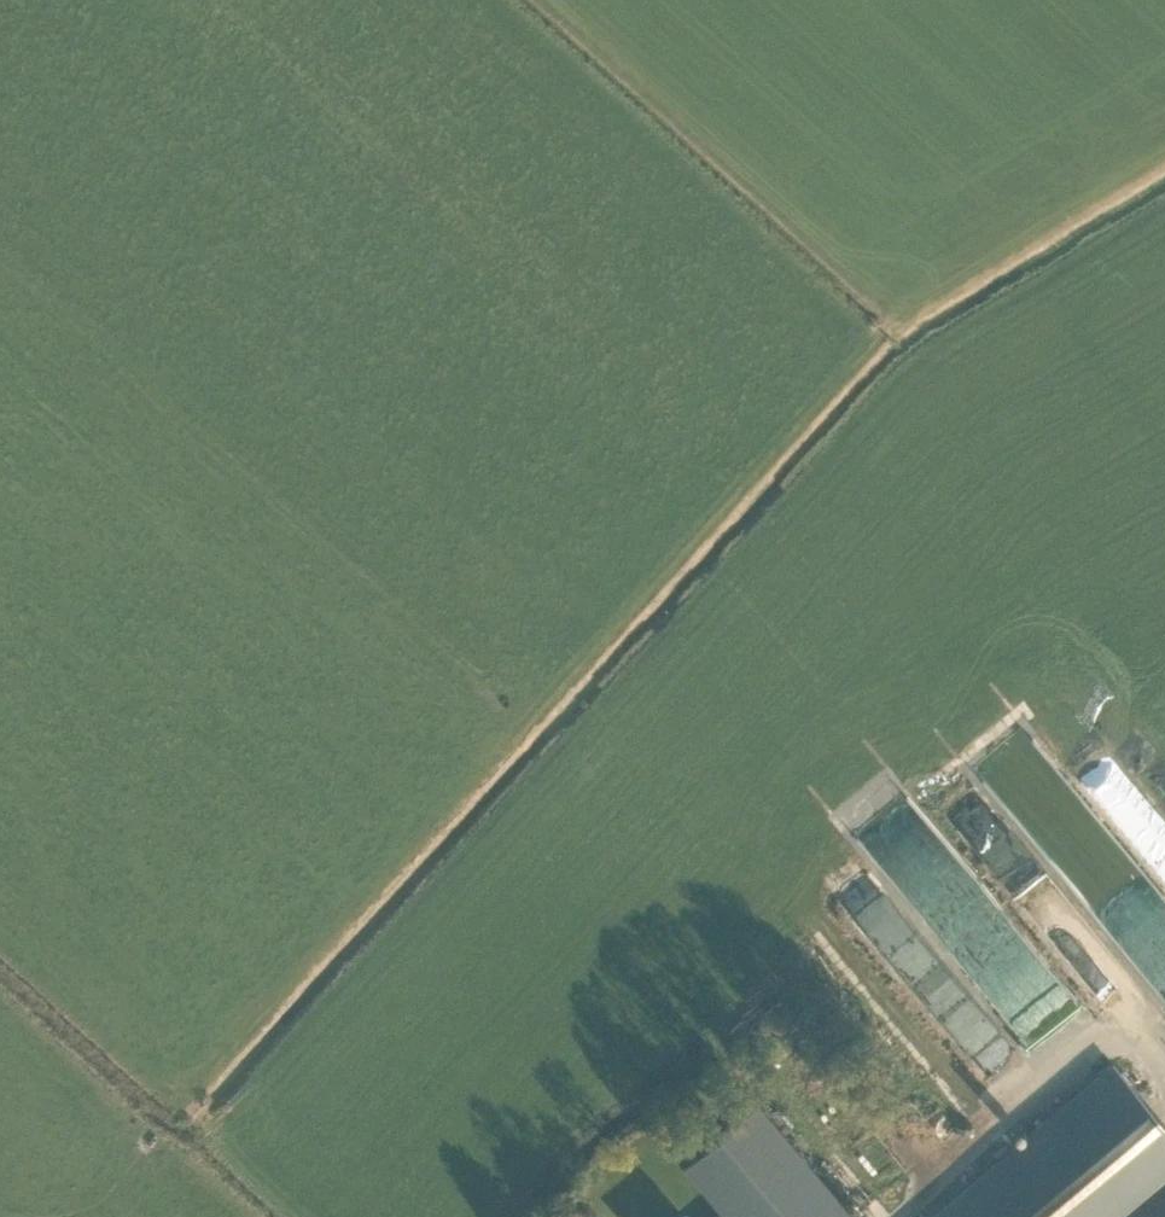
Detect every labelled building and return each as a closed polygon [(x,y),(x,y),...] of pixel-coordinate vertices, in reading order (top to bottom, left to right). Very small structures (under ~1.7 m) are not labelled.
[(951,976),(928,999),(990,1063),(1013,1040),(951,976)] [(928,1216),(1141,1216),(1164,1196),(1164,1124),(1112,1062),(928,1216)] [(718,1216),(855,1216),(758,1103),(685,1166),(724,1212),(718,1216)] [(1141,1216),(1164,1216),(1164,1196),(1141,1216)]
